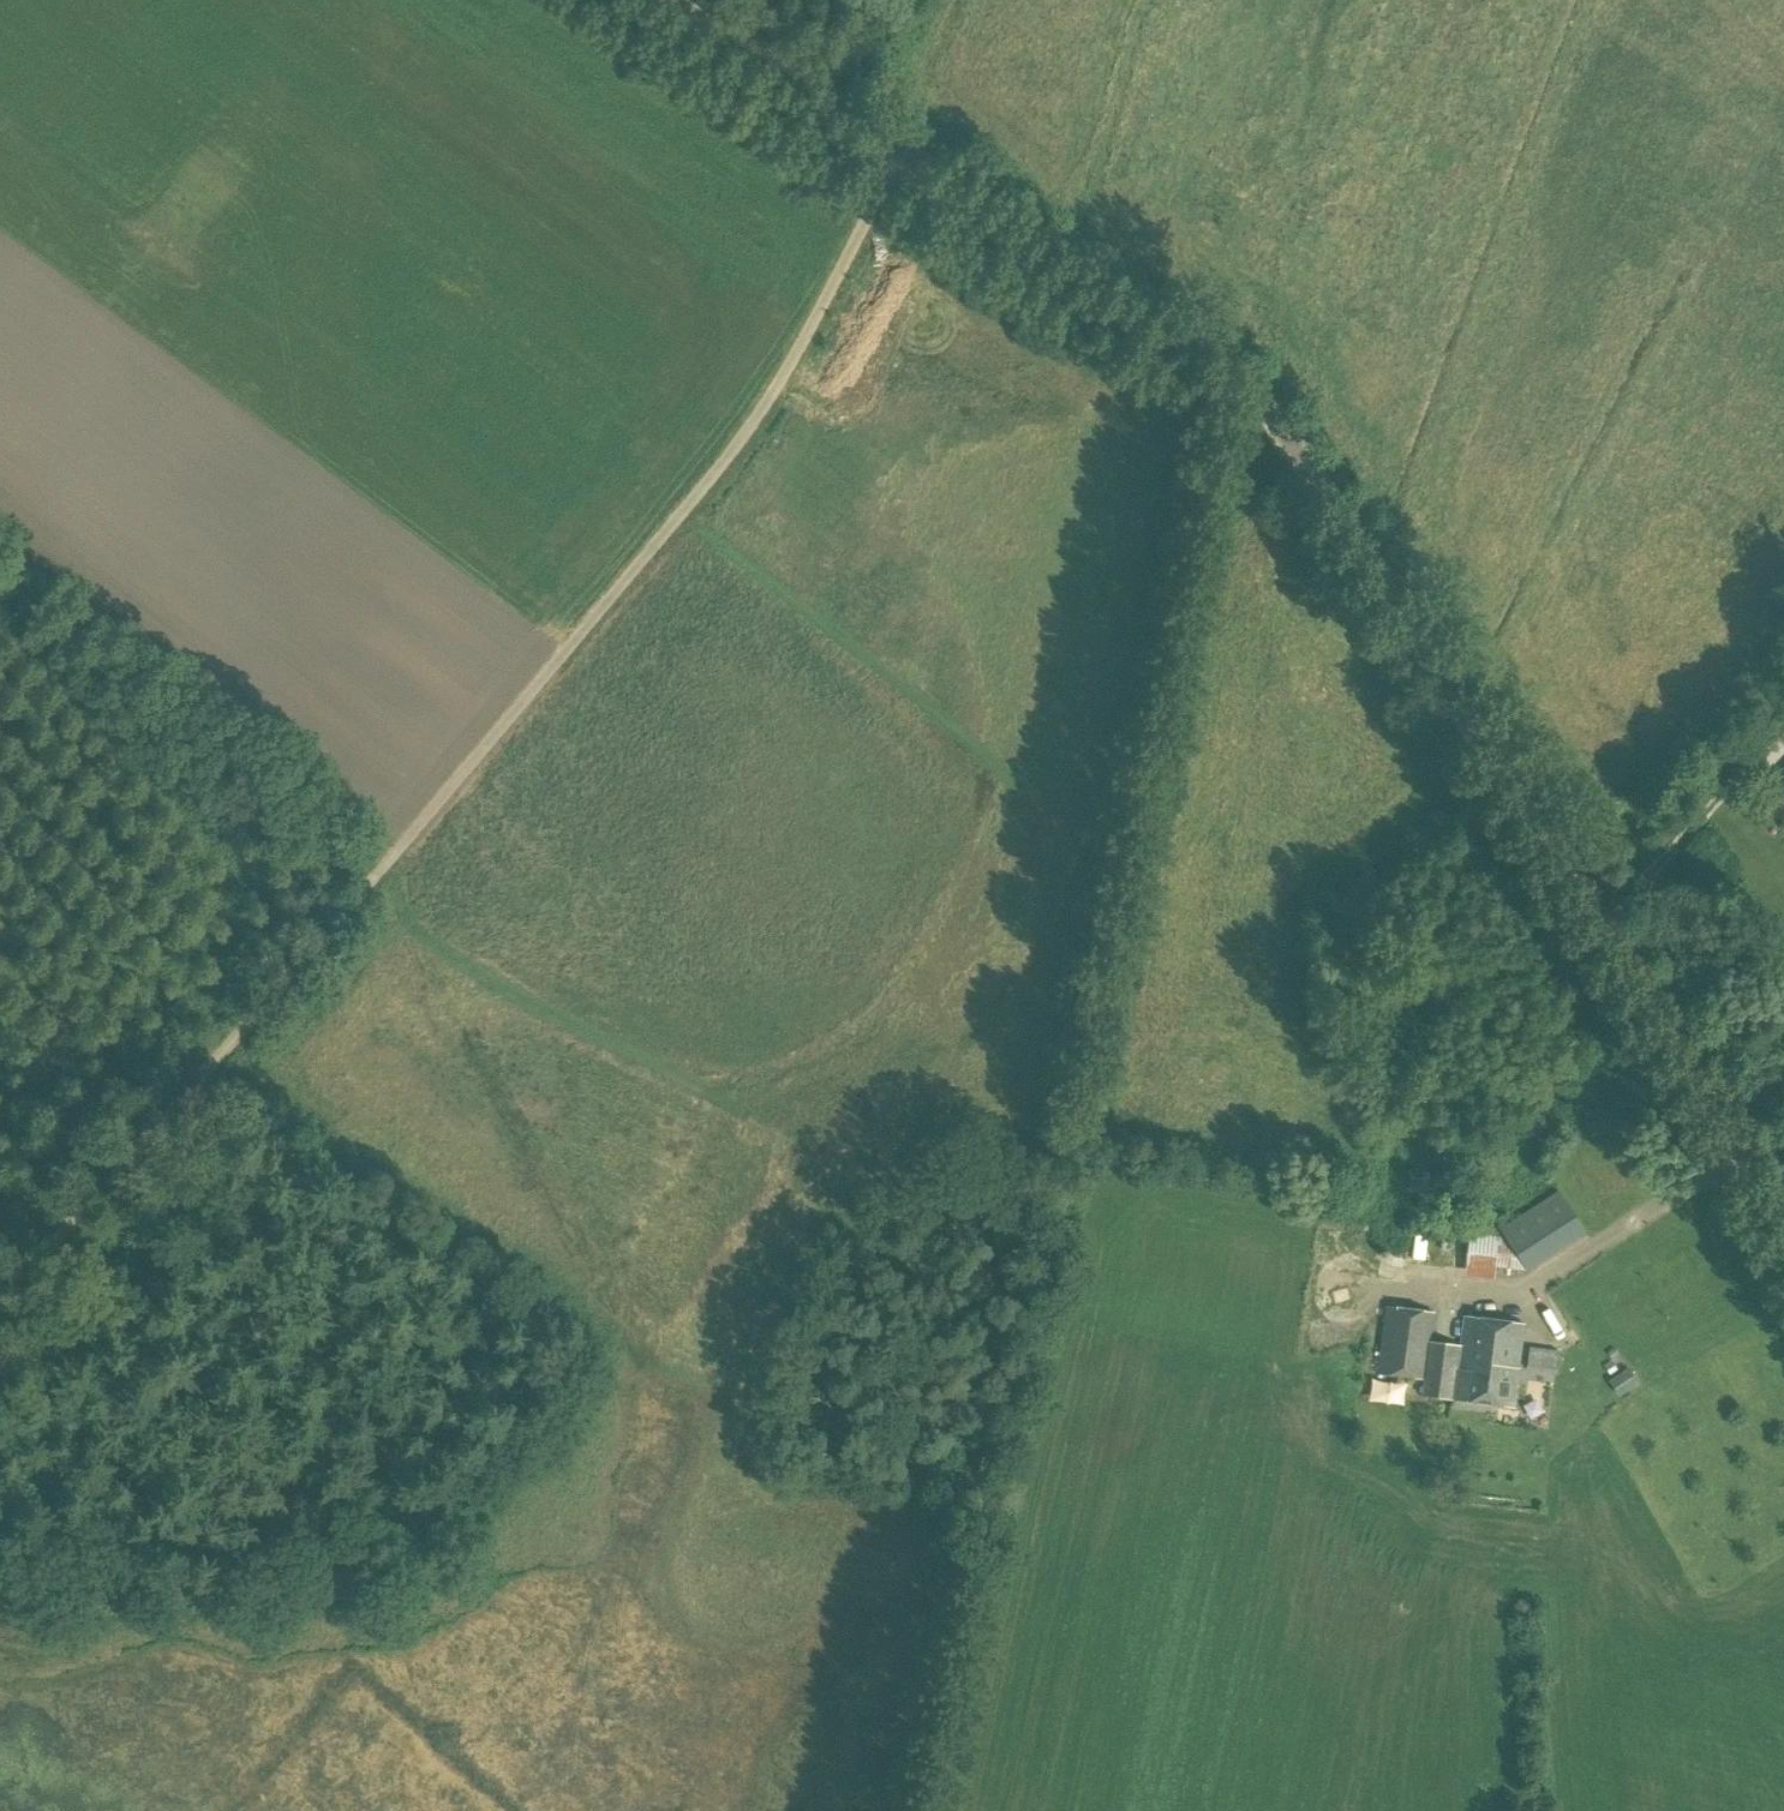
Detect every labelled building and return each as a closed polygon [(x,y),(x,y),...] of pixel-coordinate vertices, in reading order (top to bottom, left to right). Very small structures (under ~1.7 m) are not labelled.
[(1767,785),(1783,801),(1783,768),(1767,785)] [(1525,1272),(1584,1234),(1557,1192),(1498,1229),(1503,1236),(1409,1226),(1404,1269),(1493,1279),(1495,1268),(1525,1272)] [(1460,1347),(1429,1343),(1433,1313),(1385,1307),(1377,1372),(1424,1379),(1421,1396),(1513,1407),(1523,1325),(1464,1317),(1460,1347)] [(1529,1348),(1527,1365),(1556,1369),(1558,1351),(1529,1348)] [(1628,1367),(1608,1381),(1619,1397),(1639,1383),(1628,1367)]
